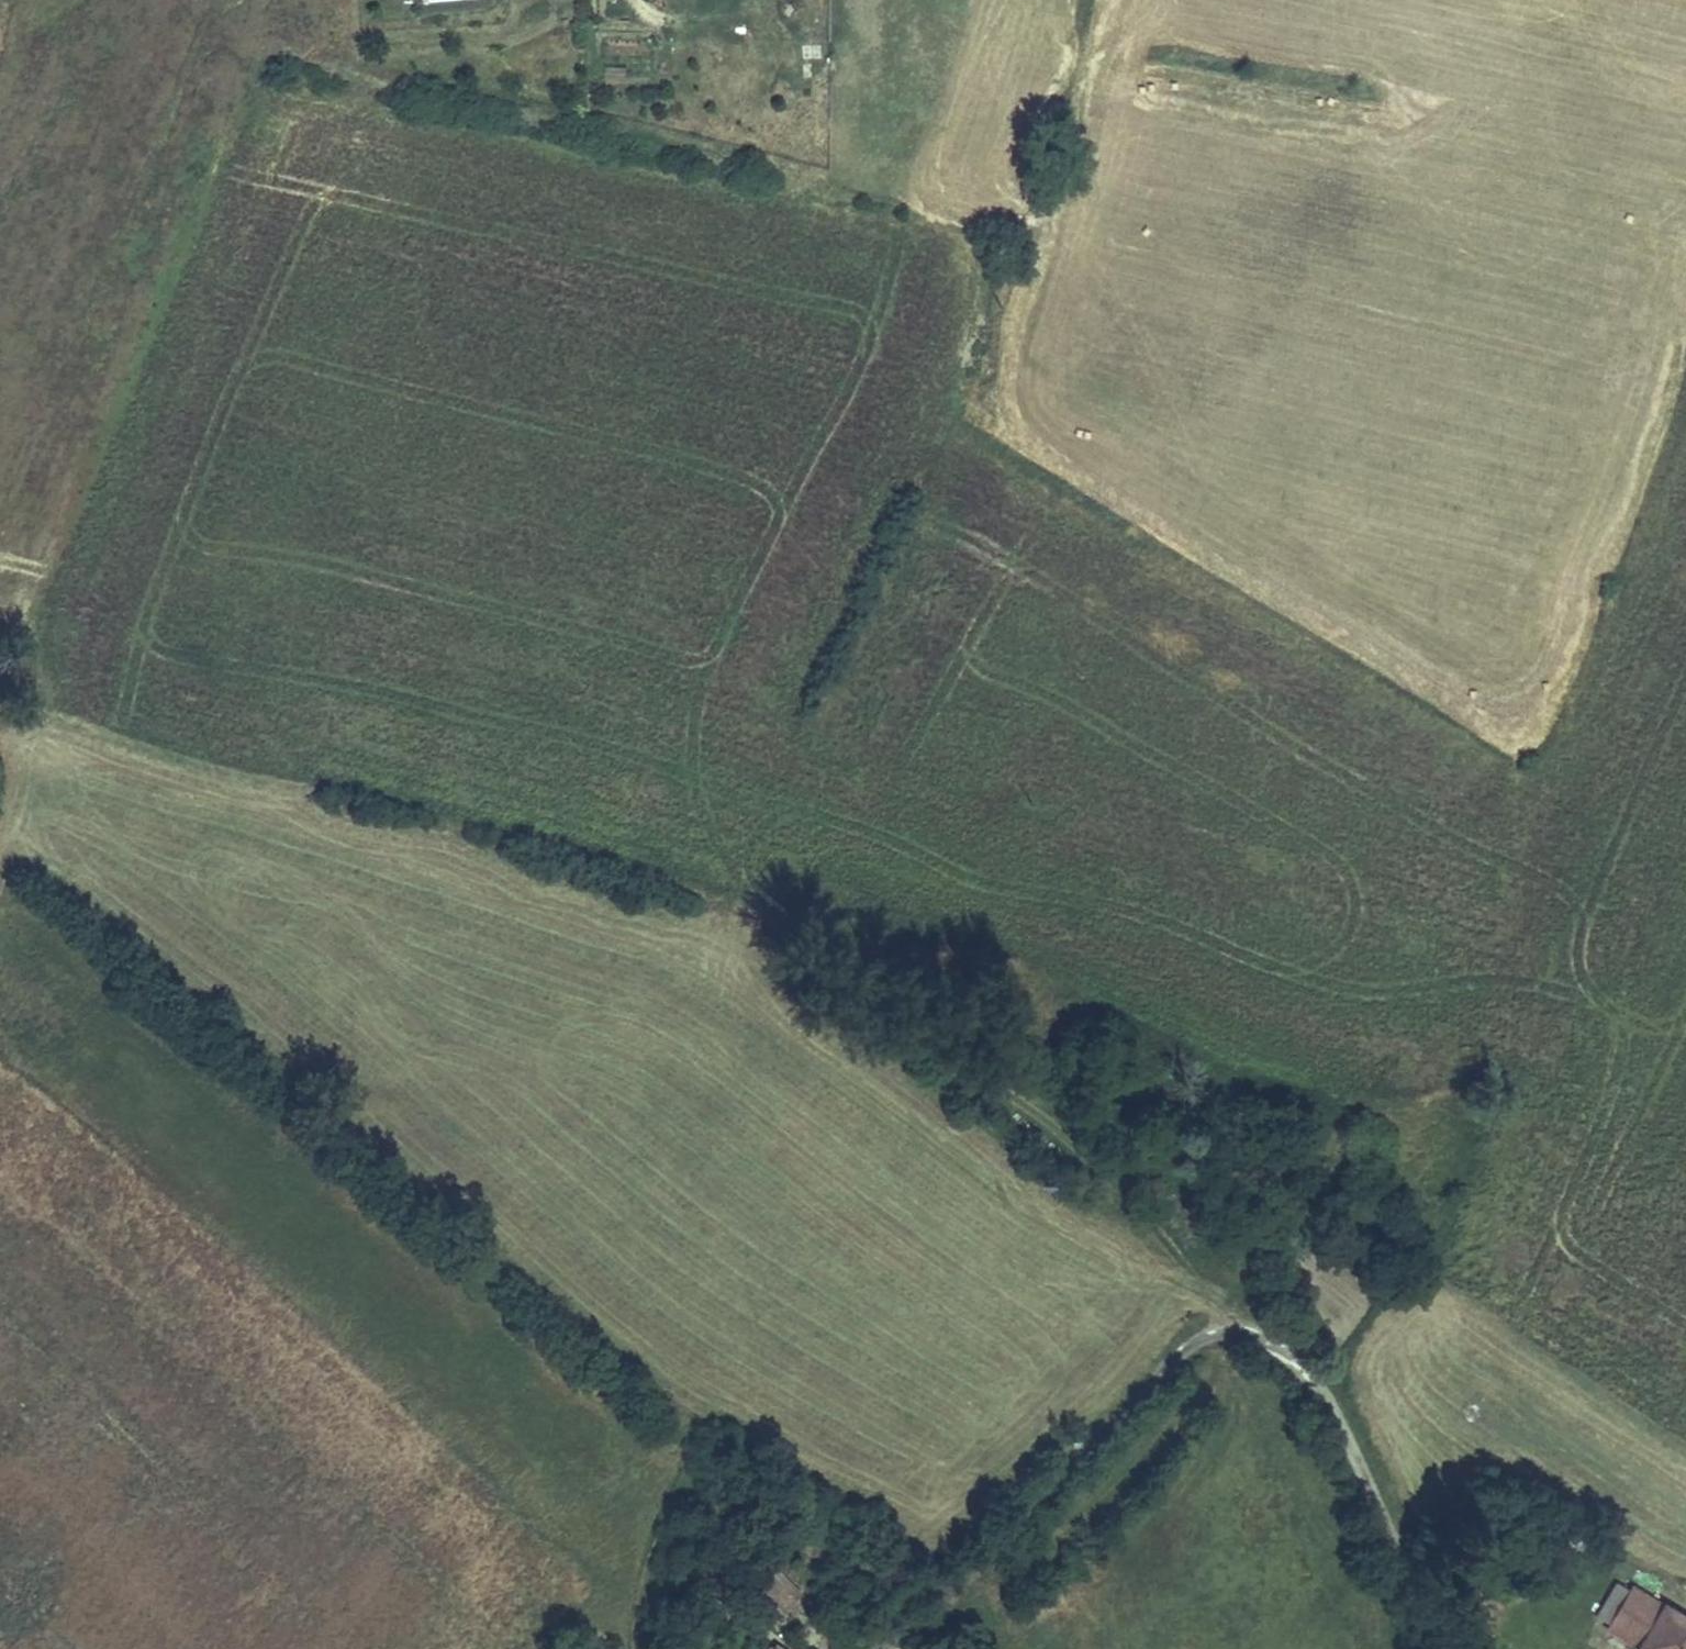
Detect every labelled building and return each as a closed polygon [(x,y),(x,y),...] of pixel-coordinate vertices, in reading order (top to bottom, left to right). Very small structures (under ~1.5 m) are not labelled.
[(801,1573),(755,1599),(750,1608),(764,1633),(817,1603),(801,1573)] [(1646,1591),(1622,1634),(1650,1648),(1685,1648),(1685,1614),(1646,1591)]
